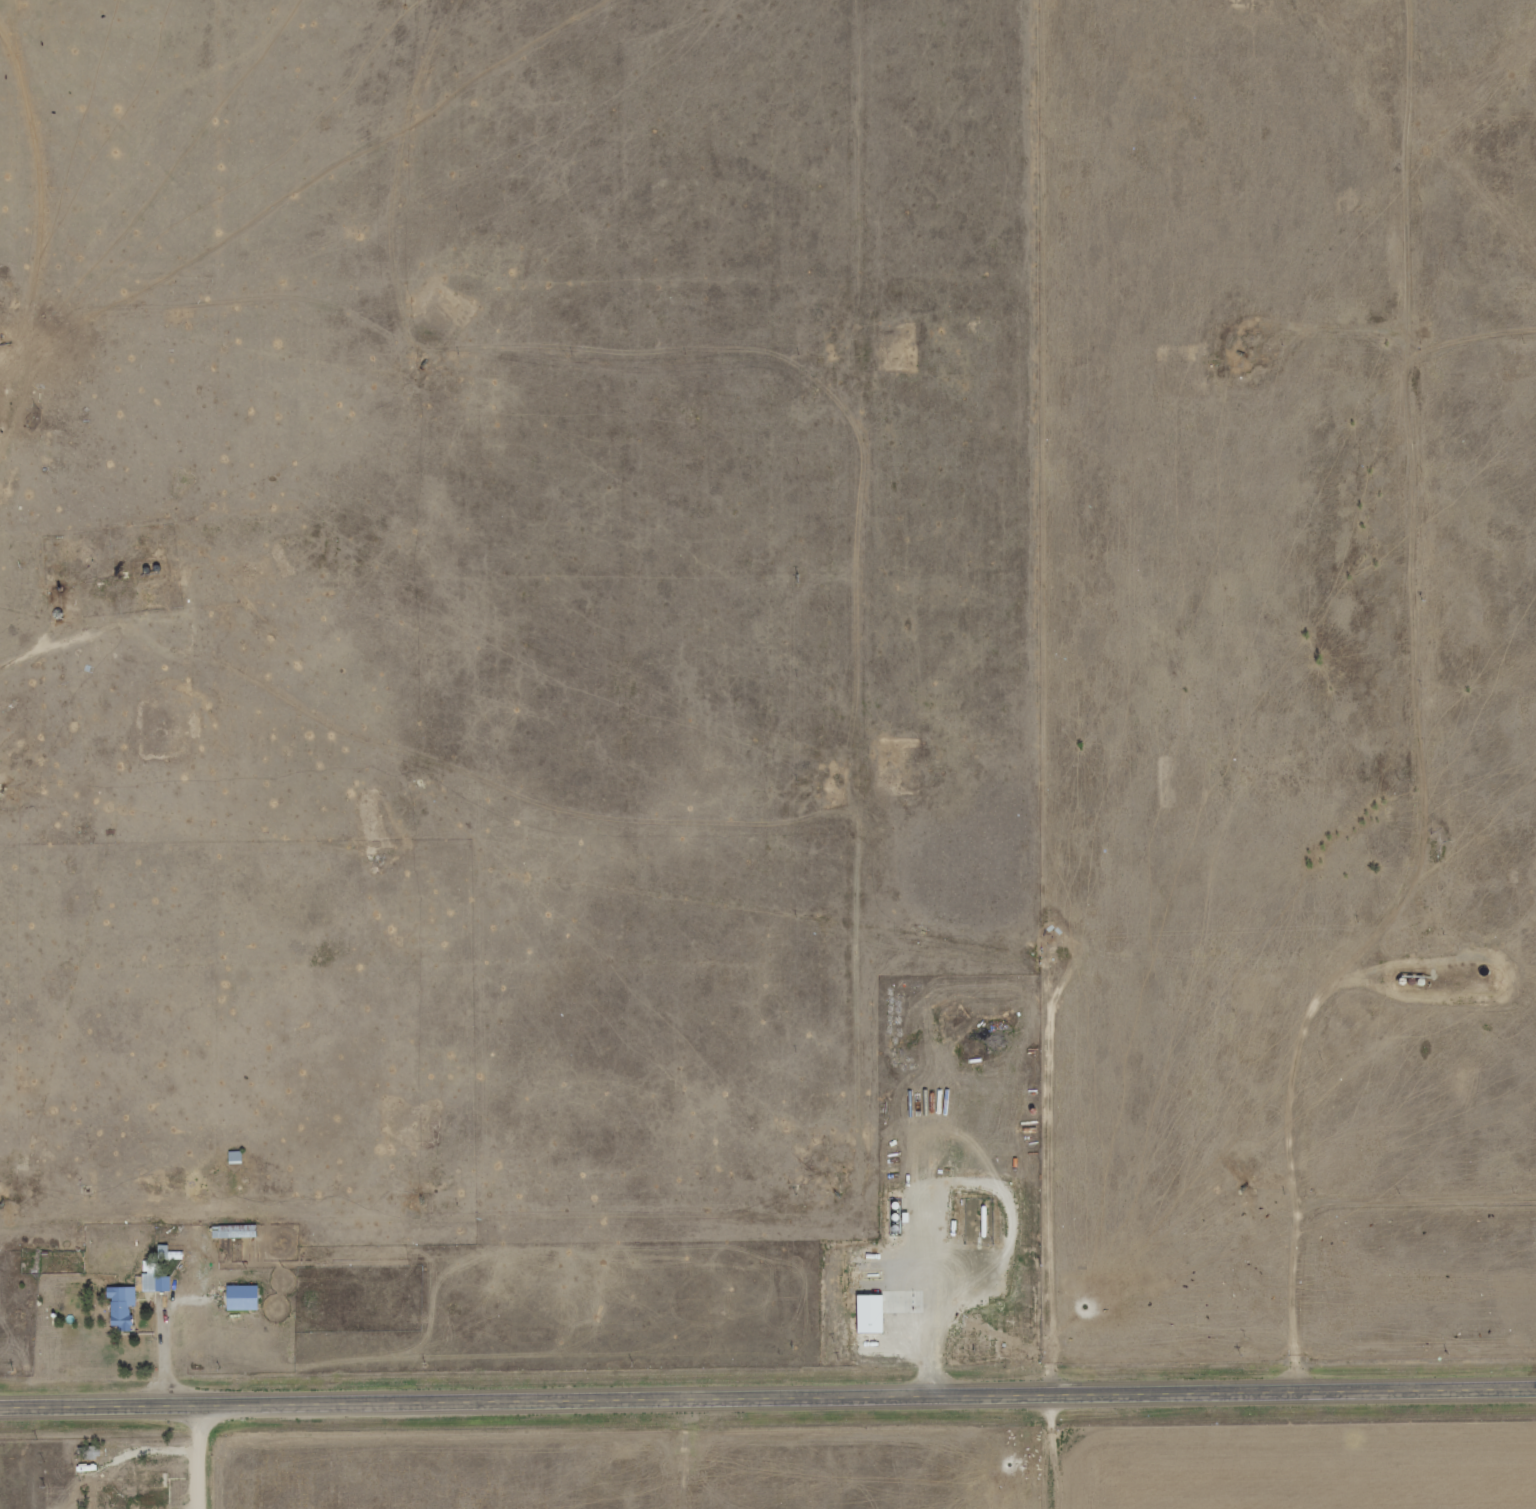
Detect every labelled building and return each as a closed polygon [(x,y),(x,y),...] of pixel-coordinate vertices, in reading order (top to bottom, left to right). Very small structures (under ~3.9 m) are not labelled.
[(171,1291),(170,1274),(143,1275),(143,1291),(171,1291)] [(258,1285),(226,1285),(226,1310),(258,1309),(258,1285)] [(136,1286),(107,1287),(107,1298),(111,1298),(112,1326),(119,1326),(119,1331),(132,1331),(131,1305),(136,1305),(136,1286)] [(857,1333),(882,1332),(882,1294),(856,1295),(857,1333)]
